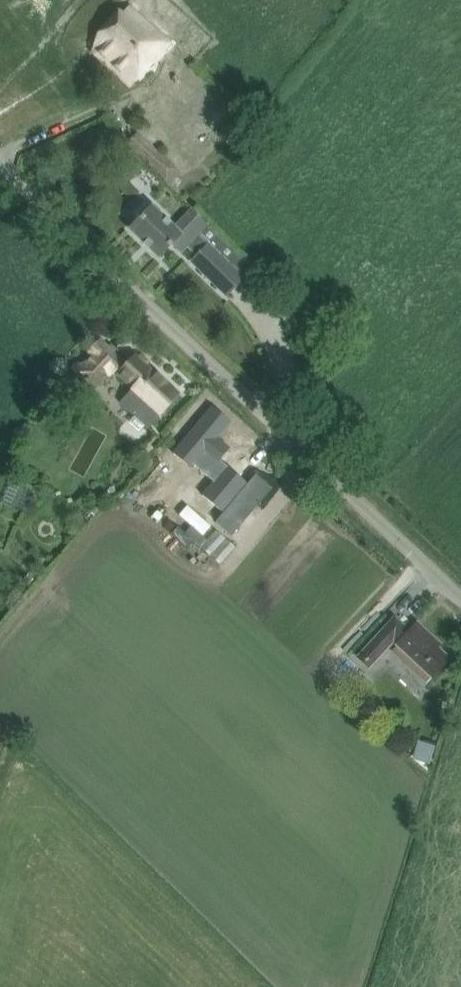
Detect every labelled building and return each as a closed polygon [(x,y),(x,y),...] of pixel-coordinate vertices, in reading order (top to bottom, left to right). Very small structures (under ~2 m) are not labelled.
[(93,52),(105,63),(112,56),(137,78),(169,42),(129,7),(97,43),(93,52)] [(136,133),(126,143),(162,175),(171,164),(136,133)] [(136,221),(129,229),(158,257),(172,243),(181,252),(187,247),(196,256),(208,243),(199,234),(207,226),(197,216),(180,233),(152,205),(151,206),(144,199),(129,214),(136,221)] [(191,261),(226,296),(243,278),(208,243),(196,256),(191,261)] [(76,365),(71,370),(72,377),(77,382),(84,382),(93,390),(109,374),(110,375),(114,371),(118,374),(132,387),(118,403),(133,418),(129,421),(140,431),(143,427),(145,430),(154,419),(178,393),(135,355),(127,364),(124,361),(99,339),(88,351),(92,355),(83,364),(76,365)] [(212,406),(173,453),(191,468),(194,465),(206,475),(219,460),(229,448),(217,438),(230,421),(212,406)] [(213,481),(202,495),(222,512),(247,483),(219,460),(206,475),(213,481)] [(266,477),(243,501),(260,517),(283,493),(266,477)] [(223,533),(206,551),(226,568),(242,550),(223,533)] [(28,574),(24,579),(29,583),(33,578),(28,574)] [(359,654),(356,657),(369,669),(372,666),(394,643),(397,645),(431,677),(449,658),(414,625),(408,631),(405,627),(405,626),(395,616),(359,654)]
